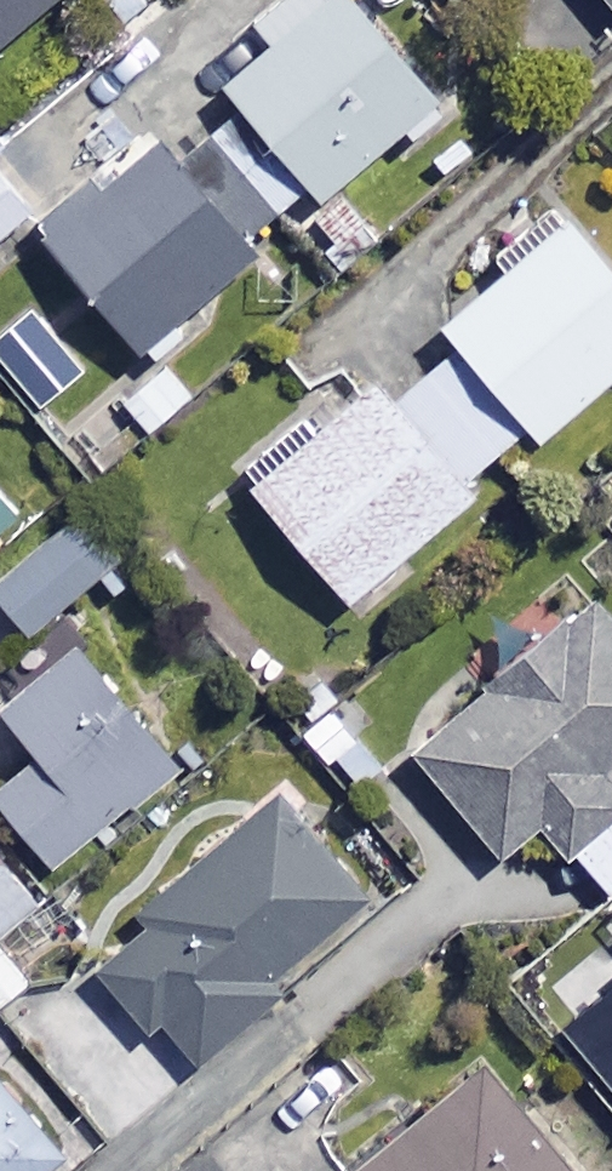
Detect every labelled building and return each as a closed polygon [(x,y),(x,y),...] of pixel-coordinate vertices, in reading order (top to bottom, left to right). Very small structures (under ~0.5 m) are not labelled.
[(69,0),(0,0),(0,59),(69,0)] [(178,158),(166,143),(116,186),(102,170),(35,227),(160,372),(217,322),(206,308),(262,260),(247,243),(282,213),(327,265),(373,226),(343,191),(407,136),(415,145),(452,114),(354,0),(278,0),(253,22),(276,49),(224,94),(236,108),(178,158)] [(0,176),(0,247),(35,217),(0,176)] [(566,218),(441,326),(459,347),(392,405),(377,387),(255,492),(354,606),(479,497),(469,485),(532,431),(544,446),(611,387),(611,272),(566,218)] [(0,494),(0,540),(23,520),(0,494)] [(80,515),(0,579),(0,593),(34,635),(120,566),(80,515)] [(607,775),(611,771),(611,627),(595,606),(417,754),(507,862),(550,826),(611,900),(611,780),(607,775)] [(83,652),(8,714),(42,756),(0,791),(0,797),(63,873),(184,772),(83,652)] [(375,904),(276,802),(96,976),(195,1078),(375,904)] [(34,891),(0,858),(0,927),(34,891)] [(1,1010),(36,973),(0,939),(0,1009),(1,1010)] [(601,989),(606,996),(564,1028),(611,1088),(611,980),(601,989)] [(489,1073),(365,1170),(567,1170),(489,1073)] [(0,1077),(0,1170),(69,1170),(77,1164),(0,1077)]
